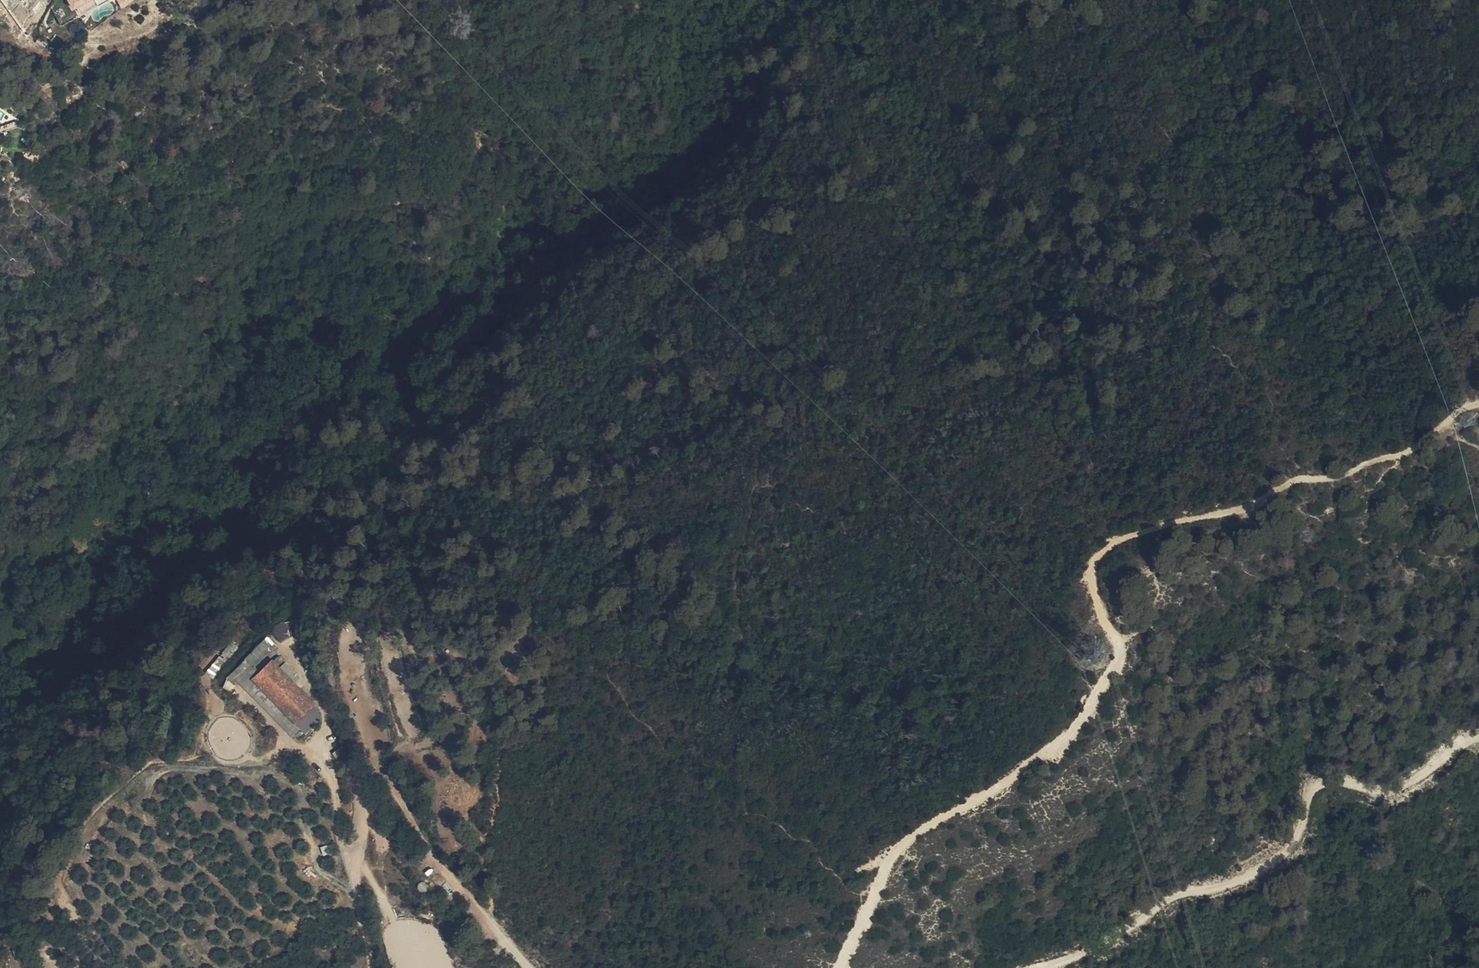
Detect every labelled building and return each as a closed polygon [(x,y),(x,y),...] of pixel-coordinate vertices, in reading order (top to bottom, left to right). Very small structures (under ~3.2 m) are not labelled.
[(98,3),(97,0),(71,0),(76,12),(98,3)] [(273,725),(275,724),(273,723),(291,704),(247,663),(236,674),(231,670),(251,649),(239,641),(203,681),(213,689),(216,687),(263,730),(273,725)] [(281,729),(275,724),(273,725),(263,730),(273,738),(281,729)]
